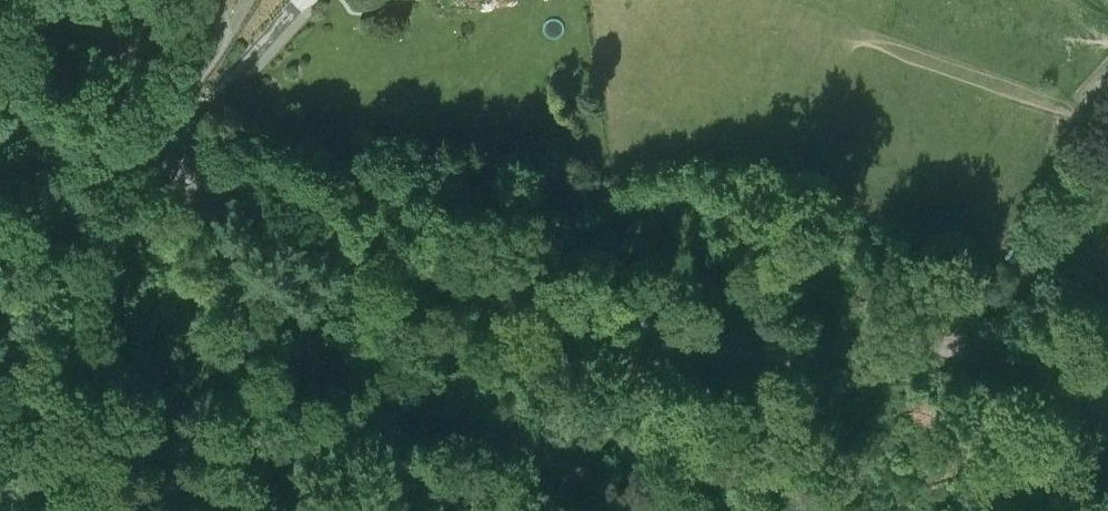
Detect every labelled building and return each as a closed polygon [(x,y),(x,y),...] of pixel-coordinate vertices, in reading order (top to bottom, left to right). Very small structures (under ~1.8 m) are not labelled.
[(1095,252),(1107,261),(1107,234),(1095,252)]
